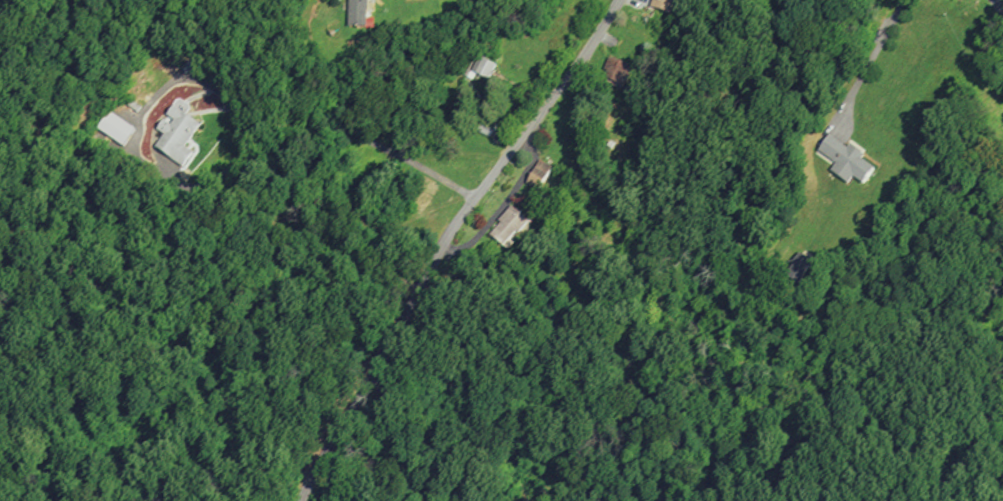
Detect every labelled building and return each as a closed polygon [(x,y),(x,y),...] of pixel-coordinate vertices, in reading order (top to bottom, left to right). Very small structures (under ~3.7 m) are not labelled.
[(350,26),(350,0),(371,0),(371,27),(350,26)] [(650,8),(674,14),(678,0),(652,0),(650,8)] [(500,63),(490,81),(476,73),(486,56),(500,63)] [(612,57),(631,64),(622,85),(604,77),(612,57)] [(182,68),(189,60),(195,66),(187,73),(182,68)] [(128,105),(133,100),(142,107),(138,113),(128,105)] [(203,125),(187,147),(196,153),(184,168),(156,147),(165,134),(157,128),(175,104),(203,125)] [(97,128),(110,110),(137,129),(124,147),(97,128)] [(863,158),(875,167),(864,183),(854,176),(849,183),(831,170),(836,163),(818,150),(830,134),(848,147),(850,144),(866,155),(863,158)] [(539,159),(552,166),(544,181),(531,174),(539,159)] [(511,205),(530,222),(520,234),(517,232),(510,240),(514,244),(508,251),(489,235),(500,222),(498,220),(511,205)] [(799,252),(813,259),(800,281),(787,273),(799,252)]
